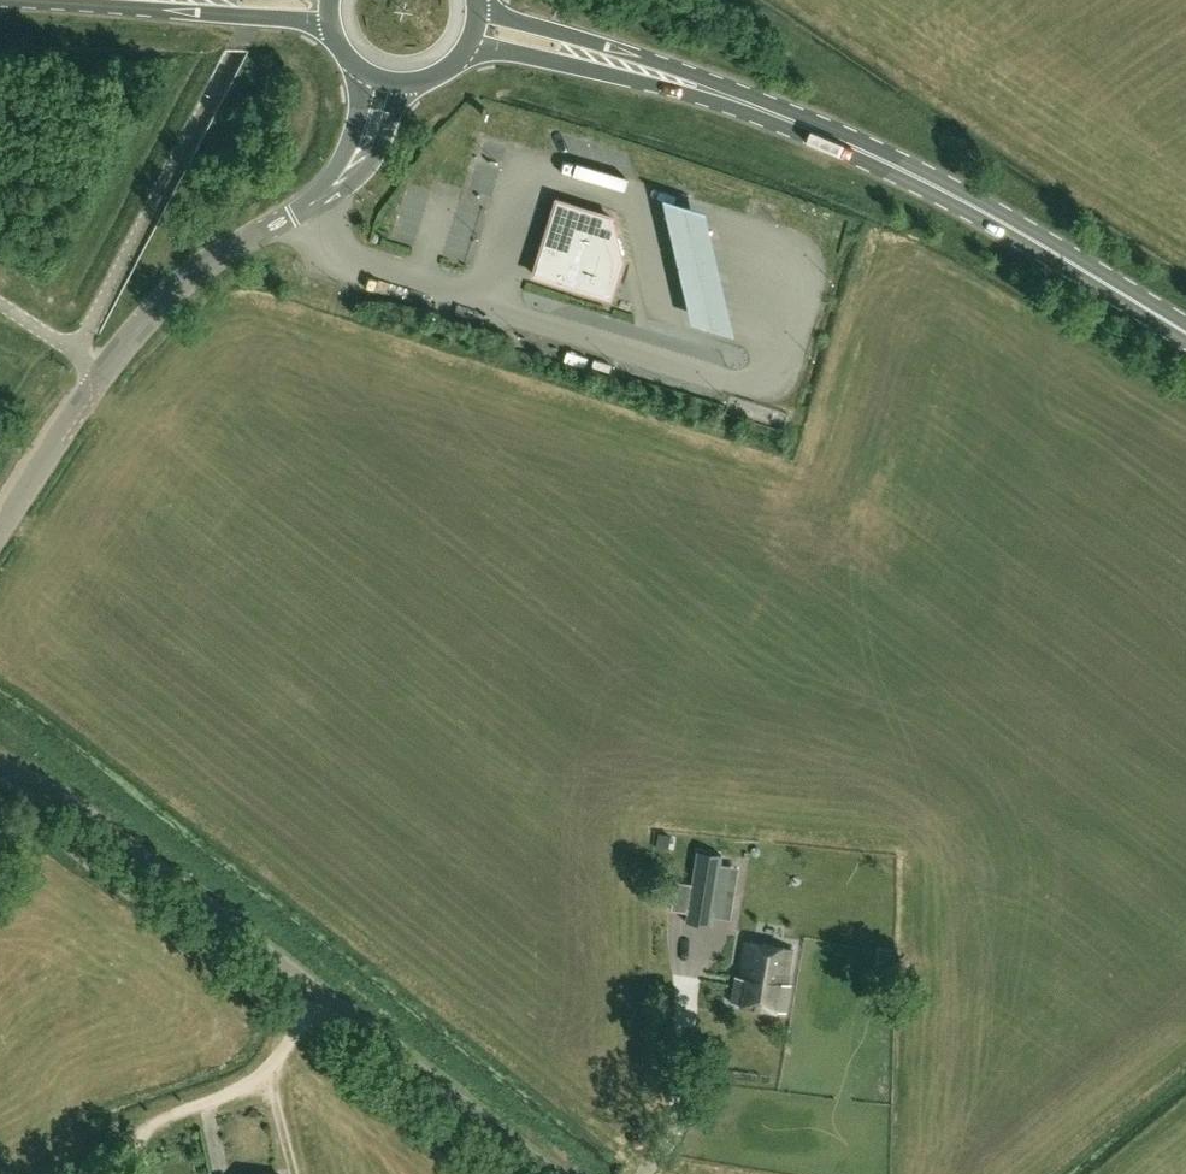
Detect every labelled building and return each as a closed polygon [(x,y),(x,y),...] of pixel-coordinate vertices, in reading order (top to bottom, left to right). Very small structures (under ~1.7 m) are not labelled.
[(492,168),(492,131),(477,131),(477,167),(492,168)] [(659,196),(687,319),(730,333),(702,210),(659,196)] [(621,260),(611,216),(586,209),(573,251),(544,241),(533,274),(609,297),(621,260)] [(670,880),(674,926),(713,924),(710,879),(670,880)] [(723,916),(749,915),(747,883),(722,884),(723,916)] [(785,983),(791,949),(744,941),(738,977),(735,977),(731,1002),(785,1012),(789,984),(785,983)]
